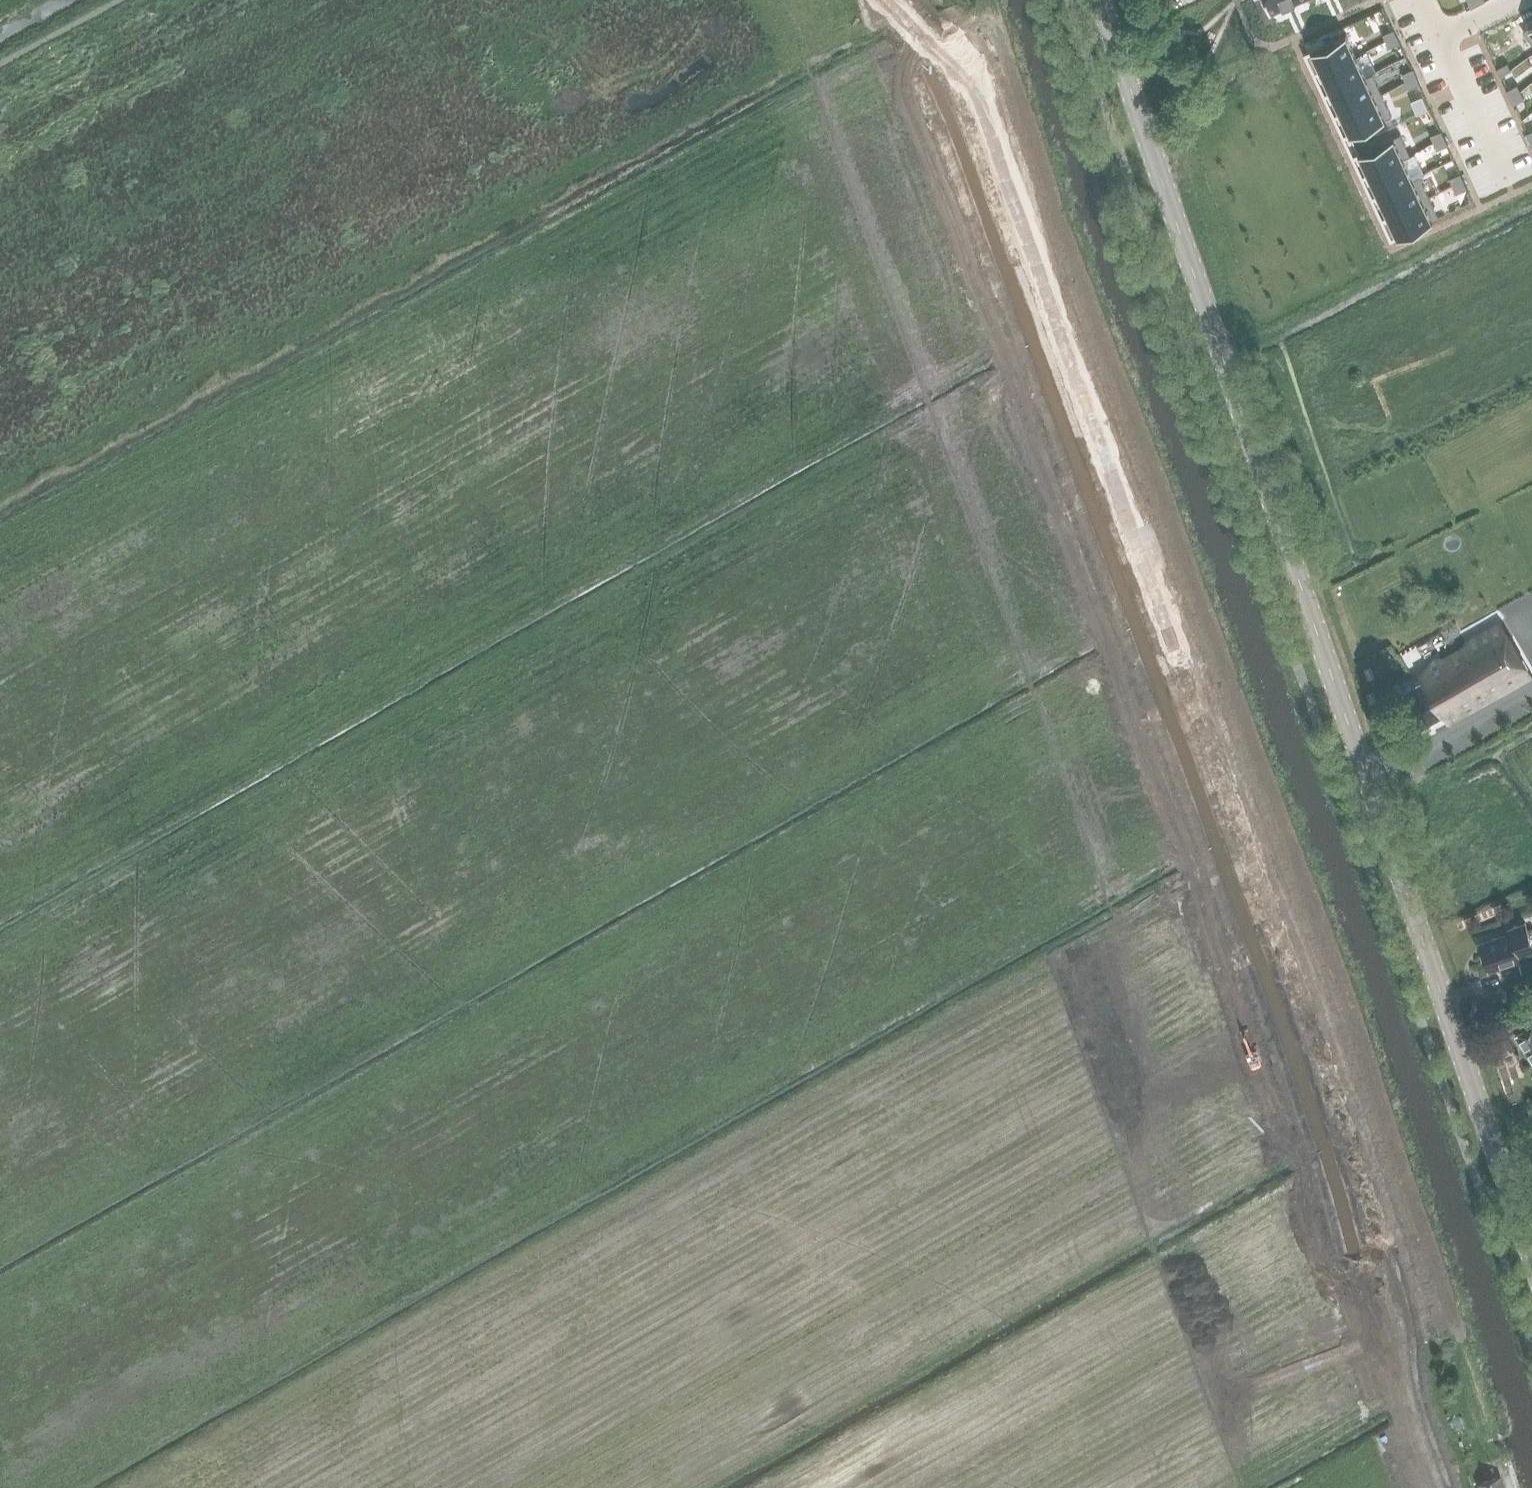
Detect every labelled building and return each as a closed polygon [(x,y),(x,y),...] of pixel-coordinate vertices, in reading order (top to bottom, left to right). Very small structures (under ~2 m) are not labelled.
[(1270,16),(1303,0),(1263,0),(1270,16)] [(1470,9),(1477,6),(1475,0),(1466,0),(1470,9)] [(1522,32),(1531,44),(1531,18),(1525,23),(1528,27),(1522,32)] [(1393,29),(1382,34),(1385,41),(1396,36),(1393,29)] [(1346,33),(1304,53),(1313,74),(1356,55),(1346,33)] [(1396,36),(1385,41),(1389,48),(1400,43),(1396,36)] [(1356,55),(1313,74),(1314,75),(1321,71),(1330,92),(1372,73),(1376,71),(1367,50),(1356,55)] [(1507,63),(1496,68),(1499,76),(1510,71),(1507,63)] [(1412,71),(1401,76),(1405,83),(1416,78),(1412,71)] [(1372,73),(1330,92),(1340,113),(1382,94),(1372,73)] [(1416,78),(1405,83),(1408,90),(1419,85),(1416,78)] [(1517,85),(1506,90),(1509,97),(1520,92),(1517,85)] [(1520,92),(1509,97),(1513,104),(1523,99),(1520,92)] [(1382,94),(1340,113),(1350,134),(1391,115),(1382,94)] [(1440,131),(1430,136),(1433,144),(1444,139),(1440,131)] [(1400,133),(1358,152),(1368,174),(1403,158),(1410,154),(1400,133)] [(1444,139),(1433,144),(1436,151),(1447,146),(1444,139)] [(1403,158),(1368,174),(1378,195),(1413,178),(1403,158)] [(1460,173),(1449,178),(1452,186),(1463,181),(1460,173)] [(1413,178),(1378,195),(1387,215),(1380,218),(1380,219),(1429,196),(1419,175),(1413,178)] [(1463,181),(1452,186),(1456,193),(1467,188),(1463,181)] [(1429,196),(1380,219),(1390,240),(1439,218),(1438,216),(1429,196)] [(1531,676),(1500,621),(1434,660),(1436,664),(1418,674),(1422,680),(1402,692),(1421,725),(1442,713),(1448,724),(1531,676)] [(1529,935),(1525,922),(1507,928),(1509,934),(1479,945),(1488,969),(1519,958),(1517,953),(1531,948),(1531,943),(1529,935)] [(1524,965),(1528,977),(1531,976),(1531,962),(1524,965)] [(1515,1033),(1531,1059),(1531,1022),(1515,1033)] [(1501,1476),(1481,1483),(1483,1487),(1505,1487),(1501,1476)]
